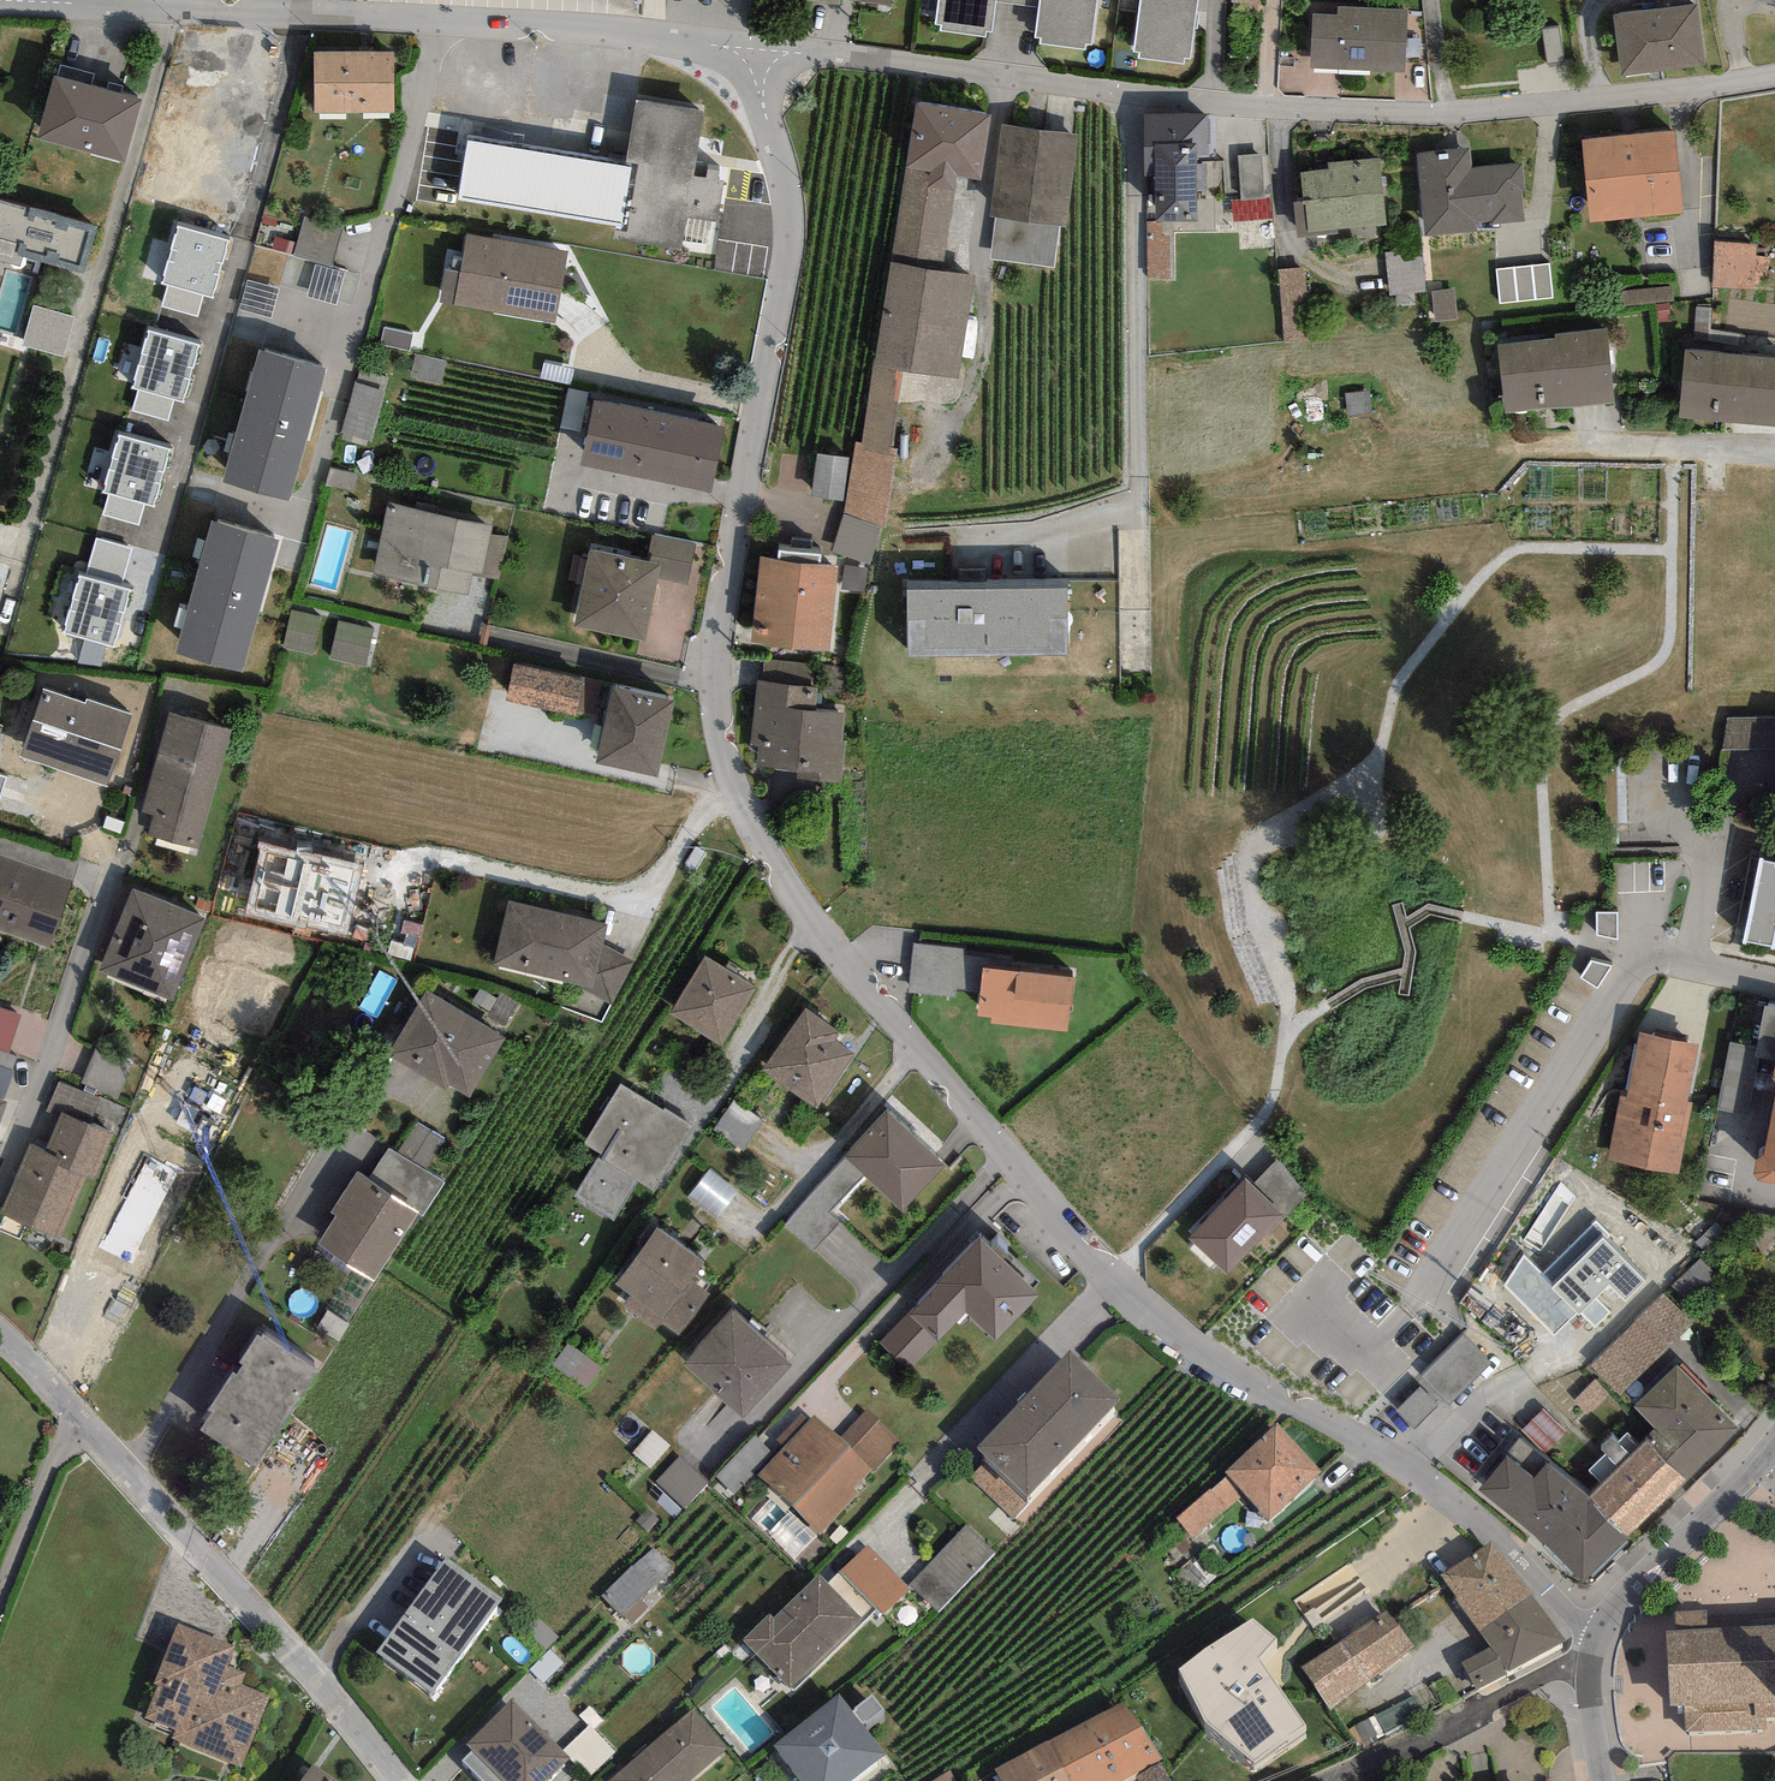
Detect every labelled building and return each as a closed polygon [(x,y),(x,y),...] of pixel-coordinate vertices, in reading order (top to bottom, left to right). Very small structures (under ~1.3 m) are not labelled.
[(892,9),(894,0),(840,0),(892,9)] [(933,28),(989,36),(995,0),(937,0),(933,28)] [(1037,43),(1088,51),(1096,0),(1044,0),(1037,43)] [(1130,50),(1189,57),(1196,0),(1136,0),(1130,50)] [(1231,7),(1260,8),(1260,0),(1232,0),(1231,7)] [(1698,2),(1614,12),(1621,73),(1706,63),(1698,2)] [(1339,15),(1312,13),(1309,69),(1405,73),(1409,9),(1339,5),(1339,15)] [(393,52),(312,53),(313,112),(394,111),(393,52)] [(141,99),(55,77),(39,141),(125,163),(141,99)] [(626,164),(467,139),(457,199),(619,225),(617,235),(683,245),(688,215),(719,220),(726,179),(694,174),(704,112),(636,101),(626,164)] [(991,115),(916,102),(905,166),(929,170),(955,175),(980,179),(991,115)] [(1210,114),(1145,112),(1144,176),(1156,176),(1155,217),(1197,218),(1197,193),(1208,193),(1210,114)] [(1077,135),(1003,125),(990,214),(996,215),(1060,225),(1067,226),(1077,135)] [(1676,131),(1582,140),(1590,221),(1683,212),(1676,131)] [(1471,147),(1417,152),(1425,235),(1475,231),(1475,224),(1527,220),(1522,163),(1473,168),(1471,147)] [(1236,153),(1241,217),(1271,215),(1266,151),(1236,153)] [(1330,169),(1301,172),(1306,233),(1387,225),(1380,158),(1329,163),(1330,169)] [(929,170),(905,166),(891,263),(942,270),(955,175),(929,170)] [(0,199),(0,260),(19,266),(22,256),(83,274),(96,227),(0,199)] [(1060,225),(996,215),(991,259),(1056,266),(1060,225)] [(333,261),(342,228),(305,218),(296,251),(333,261)] [(1163,221),(1147,221),(1147,278),(1170,278),(1169,234),(1163,234),(1163,221)] [(225,242),(176,229),(162,285),(167,285),(161,306),(196,315),(202,295),(210,298),(225,242)] [(569,254),(466,236),(454,305),(557,323),(569,254)] [(1757,245),(1717,241),(1713,287),(1753,291),(1757,245)] [(1421,248),(1387,250),(1390,294),(1423,293),(1421,248)] [(1306,259),(1278,262),(1284,340),(1312,338),(1306,259)] [(942,270),(891,263),(863,443),(890,448),(902,372),(958,377),(974,276),(942,270)] [(1551,264),(1500,269),(1503,304),(1554,299),(1551,264)] [(1670,281),(1621,289),(1623,302),(1672,295),(1670,281)] [(74,317),(34,305),(22,344),(62,356),(74,317)] [(413,328),(384,324),(381,345),(410,348),(413,328)] [(1557,340),(1496,345),(1503,413),(1616,403),(1609,329),(1556,333),(1557,340)] [(197,346),(148,333),(133,389),(139,389),(133,410),(168,419),(173,400),(182,402),(197,346)] [(325,366),(259,348),(223,479),(291,501),(325,366)] [(444,358),(414,352),(410,372),(440,378),(444,358)] [(1686,354),(1680,419),(1774,427),(1774,362),(1686,354)] [(575,362),(545,355),(541,372),(571,379),(575,362)] [(390,371),(361,363),(342,425),(372,434),(390,371)] [(589,388),(568,384),(561,421),(582,425),(589,388)] [(723,410),(598,385),(586,447),(711,471),(723,410)] [(168,451),(119,438),(105,494),(110,494),(105,515),(140,524),(145,504),(154,507),(168,451)] [(890,448),(863,443),(855,443),(844,511),(884,528),(898,450),(890,448)] [(848,459),(816,455),(811,498),(843,501),(848,459)] [(356,469),(331,463),(327,481),(352,486),(356,469)] [(493,524),(389,502),(373,576),(467,595),(472,574),(498,580),(507,539),(491,536),(493,524)] [(884,528),(844,511),(833,552),(871,565),(884,528)] [(279,538),(210,520),(175,652),(243,670),(279,538)] [(648,560),(589,548),(573,624),(645,639),(657,579),(687,585),(696,543),(653,535),(648,560)] [(64,633),(113,645),(126,590),(122,589),(132,549),(96,541),(87,578),(78,576),(64,633)] [(836,565),(760,558),(751,642),(828,650),(836,565)] [(868,569),(845,565),(842,588),(865,592),(868,569)] [(1066,588),(908,590),(909,654),(1067,652),(1066,588)] [(321,617),(290,611),(284,647),(314,652),(321,617)] [(372,627),(337,620),(329,657),(364,665),(372,627)] [(765,679),(812,682),(813,661),(766,657),(765,679)] [(600,683),(512,664),(504,700),(592,719),(600,683)] [(818,687),(758,679),(749,748),(757,749),(755,765),(792,770),(791,777),(842,784),(848,740),(843,739),(846,714),(815,709),(818,687)] [(657,775),(672,699),(612,687),(596,763),(657,775)] [(84,706),(41,691),(18,757),(111,789),(137,713),(87,696),(84,706)] [(231,728),(163,712),(138,814),(154,817),(150,834),(203,846),(231,728)] [(1727,714),(1725,747),(1774,749),(1774,717),(1727,714)] [(362,865),(260,843),(245,914),(347,935),(362,865)] [(0,853),(0,928),(47,945),(71,880),(0,853)] [(1618,858),(1619,885),(1668,883),(1667,856),(1618,858)] [(1758,861),(1743,941),(1774,947),(1774,865),(1758,861)] [(204,920),(131,889),(97,968),(170,999),(204,920)] [(608,924),(508,900),(494,965),(578,986),(612,1002),(632,961),(602,943),(608,924)] [(1618,905),(1597,905),(1597,928),(1618,933),(1618,905)] [(981,994),(984,967),(962,963),(964,949),(914,943),(908,992),(917,993),(955,998),(955,991),(981,994)] [(1612,961),(1592,954),(1581,971),(1598,983),(1612,961)] [(757,989),(704,956),(668,1012),(721,1046),(757,989)] [(1075,977),(984,967),(981,994),(978,1016),(993,1018),(992,1023),(1068,1032),(1075,977)] [(508,1036),(426,988),(388,1054),(449,1090),(453,1083),(474,1095),(508,1036)] [(1764,1004),(1757,1044),(1729,1039),(1717,1109),(1750,1115),(1757,1073),(1772,1076),(1774,1057),(1774,1006),(1764,1004)] [(0,1006),(0,1049),(9,1052),(23,1014),(0,1006)] [(836,1030),(804,1007),(758,1069),(816,1111),(856,1057),(830,1038),(836,1030)] [(1699,1045),(1641,1033),(1629,1091),(1621,1089),(1607,1160),(1678,1174),(1692,1105),(1687,1104),(1699,1045)] [(131,1107),(59,1078),(48,1106),(61,1111),(48,1142),(32,1136),(1,1212),(60,1236),(87,1169),(96,1172),(111,1134),(119,1137),(131,1107)] [(692,1126),(619,1081),(579,1147),(597,1158),(573,1196),(613,1220),(639,1178),(654,1188),(692,1126)] [(1765,1153),(1757,1157),(1754,1174),(1759,1181),(1774,1184),(1774,1092),(1765,1153)] [(765,1117),(734,1097),(715,1126),(746,1146),(765,1117)] [(944,1167),(883,1114),(842,1160),(861,1177),(902,1213),(944,1167)] [(440,1141),(414,1126),(397,1154),(423,1170),(440,1141)] [(386,1148),(369,1176),(418,1206),(411,1218),(419,1223),(444,1183),(423,1170),(397,1154),(386,1148)] [(130,1265),(178,1173),(148,1158),(101,1249),(130,1265)] [(861,1177),(842,1160),(782,1226),(812,1254),(842,1222),(830,1211),(861,1177)] [(369,1176),(354,1165),(326,1208),(334,1213),(318,1237),(373,1273),(411,1218),(418,1206),(369,1176)] [(739,1189),(709,1167),(686,1200),(715,1221),(739,1189)] [(1284,1215),(1244,1179),(1189,1237),(1229,1274),(1284,1215)] [(1507,1285),(1554,1336),(1578,1313),(1580,1315),(1582,1313),(1596,1328),(1612,1313),(1595,1298),(1609,1285),(1625,1301),(1645,1282),(1604,1240),(1610,1235),(1596,1222),(1541,1275),(1524,1257),(1507,1285)] [(704,1261),(656,1226),(613,1283),(632,1297),(624,1308),(655,1331),(661,1323),(680,1336),(710,1297),(689,1281),(704,1261)] [(1040,1293),(980,1238),(881,1343),(911,1371),(967,1312),(996,1339),(1040,1293)] [(1719,1273),(1700,1254),(1676,1278),(1695,1296),(1719,1273)] [(1692,1324),(1663,1294),(1590,1365),(1619,1394),(1692,1324)] [(794,1364),(731,1308),(685,1360),(748,1416),(794,1364)] [(311,1372),(254,1336),(192,1434),(249,1469),(311,1372)] [(1491,1363),(1463,1336),(1422,1377),(1450,1405),(1491,1363)] [(603,1364),(570,1340),(555,1360),(588,1384),(603,1364)] [(1121,1399),(1067,1349),(977,1447),(989,1458),(971,1477),(1014,1516),(1121,1399)] [(1676,1364),(1633,1404),(1657,1429),(1647,1438),(1686,1479),(1738,1431),(1676,1364)] [(1609,1394),(1596,1380),(1575,1401),(1588,1414),(1609,1394)] [(1437,1405),(1420,1388),(1398,1409),(1415,1426),(1437,1405)] [(898,1441),(865,1411),(839,1439),(813,1414),(808,1419),(801,1413),(777,1438),(785,1445),(758,1475),(821,1532),(858,1492),(854,1488),(898,1441)] [(1321,1472),(1276,1424),(1225,1472),(1229,1474),(1244,1495),(1269,1519),(1321,1472)] [(670,1447),(652,1432),(633,1455),(651,1470),(670,1447)] [(1647,1438),(1587,1493),(1628,1535),(1686,1479),(1647,1438)] [(1534,1476),(1506,1455),(1479,1490),(1584,1581),(1628,1535),(1587,1493),(1547,1461),(1534,1476)] [(710,1485),(682,1457),(658,1481),(686,1509),(710,1485)] [(744,1457),(719,1482),(733,1496),(758,1471),(744,1457)] [(1244,1495),(1229,1474),(1175,1516),(1191,1536),(1244,1495)] [(657,1520),(648,1510),(636,1522),(645,1532),(657,1520)] [(993,1554),(966,1528),(909,1587),(939,1612),(993,1554)] [(1534,1597),(1491,1545),(1442,1579),(1482,1635),(1534,1597)] [(909,1587),(867,1547),(841,1574),(883,1614),(909,1587)] [(674,1571),(654,1550),(602,1599),(622,1620),(674,1571)] [(501,1604),(447,1562),(380,1656),(437,1702),(501,1604)] [(863,1619),(818,1575),(774,1619),(769,1615),(743,1641),(792,1689),(863,1619)] [(1534,1597),(1482,1635),(1493,1650),(1464,1664),(1477,1691),(1565,1645),(1534,1597)] [(1667,1631),(1669,1707),(1683,1706),(1684,1733),(1769,1731),(1768,1718),(1774,1718),(1774,1611),(1676,1614),(1676,1631),(1667,1631)] [(1415,1647),(1387,1612),(1303,1666),(1330,1708),(1415,1647)] [(1276,1639),(1252,1620),(1179,1668),(1206,1724),(1254,1770),(1306,1726),(1258,1659),(1276,1639)] [(235,1649),(175,1625),(136,1721),(247,1765),(274,1700),(223,1679),(235,1649)] [(838,1695),(777,1744),(806,1780),(848,1780),(884,1752),(838,1695)] [(1122,1703),(1048,1741),(1067,1780),(1121,1780),(1134,1774),(1161,1762),(1122,1703)] [(515,1704),(472,1748),(507,1780),(553,1780),(573,1759),(515,1704)] [(693,1710),(610,1780),(694,1780),(729,1751),(693,1710)] [(1048,1741),(995,1770),(1001,1780),(1067,1780),(1048,1741)] [(1161,1762),(1134,1774),(1137,1780),(1171,1780),(1168,1774),(1161,1762)] [(311,1767),(302,1780),(333,1780),(311,1767)] [(951,1773),(937,1780),(955,1780),(951,1773)]
